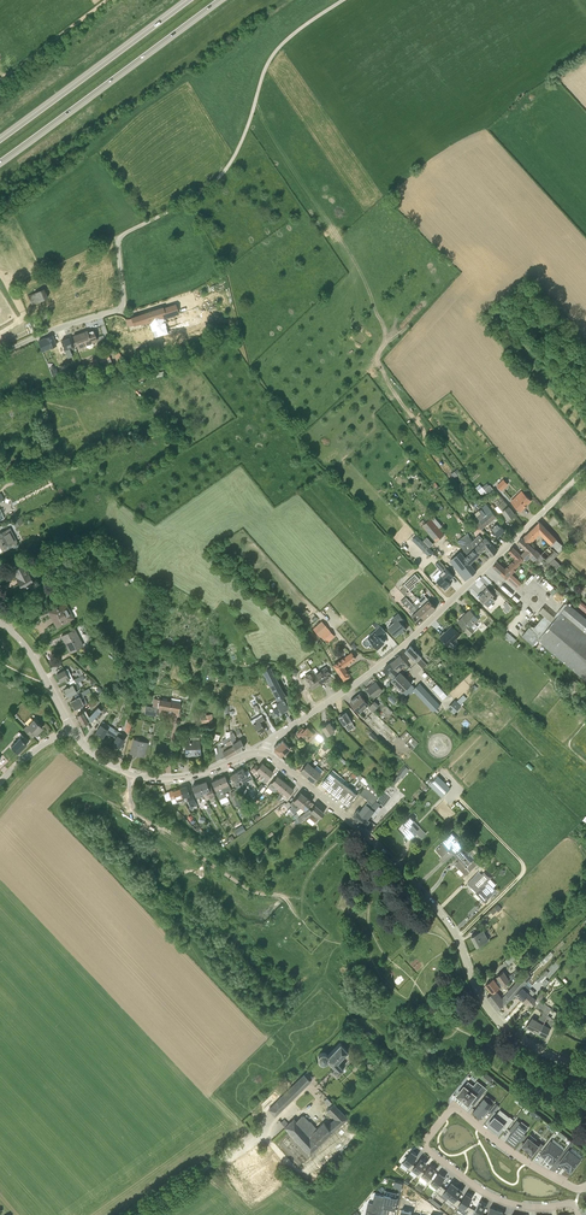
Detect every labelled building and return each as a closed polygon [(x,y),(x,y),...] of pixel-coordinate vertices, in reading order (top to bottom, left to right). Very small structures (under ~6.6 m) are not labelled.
[(45,287),(29,294),(33,304),(49,297),(45,287)] [(176,304),(163,308),(163,307),(128,319),(130,326),(134,324),(134,325),(145,321),(151,338),(168,333),(164,319),(179,314),(176,304)] [(51,310),(36,316),(38,321),(52,315),(51,310)] [(98,341),(96,334),(93,329),(88,331),(88,330),(73,336),(78,348),(98,341)] [(60,353),(55,340),(52,335),(45,338),(49,348),(52,356),(60,353)] [(73,346),(71,343),(69,337),(62,340),(68,357),(72,355),(70,347),(73,346)] [(43,351),(49,348),(45,338),(39,340),(43,351)] [(110,357),(100,362),(103,370),(114,365),(110,357)] [(12,462),(4,464),(6,471),(13,469),(12,462)] [(457,469),(451,474),(454,478),(461,473),(457,469)] [(467,479),(459,484),(462,489),(470,483),(467,479)] [(504,479),(497,485),(502,490),(508,484),(504,479)] [(488,493),(493,489),(490,485),(484,489),(488,493)] [(531,500),(527,496),(521,490),(511,501),(521,510),(531,500)] [(478,523),(481,527),(482,529),(488,524),(497,516),(490,507),(487,503),(475,513),(481,520),(478,523)] [(515,514),(509,505),(508,506),(506,503),(500,508),(502,510),(508,519),(515,514)] [(490,507),(497,516),(500,513),(493,504),(490,507)] [(444,534),(440,528),(432,519),(428,515),(423,519),(426,522),(423,525),(437,542),(444,534)] [(432,519),(440,528),(442,526),(434,517),(432,519)] [(15,526),(23,523),(20,518),(13,521),(15,526)] [(477,531),(481,527),(478,523),(475,520),(472,524),(477,531)] [(550,543),(540,553),(544,557),(556,569),(561,564),(554,558),(565,547),(557,538),(557,539),(540,521),(523,537),(529,544),(532,540),(533,540),(540,533),(550,543)] [(499,522),(492,528),(498,535),(505,529),(499,522)] [(18,544),(10,528),(0,533),(0,553),(4,551),(13,546),(14,547),(15,548),(16,548),(17,547),(18,547),(18,546),(18,544)] [(474,549),(475,548),(472,541),(468,532),(458,541),(464,548),(464,551),(466,552),(468,554),(466,557),(462,552),(461,552),(458,548),(448,556),(451,561),(452,560),(466,578),(470,575),(471,576),(477,571),(470,563),(479,553),(474,549)] [(472,541),(475,548),(474,549),(479,553),(485,548),(492,556),(497,551),(485,537),(484,539),(479,534),(472,541)] [(416,543),(417,542),(426,551),(429,548),(416,535),(413,539),(416,543)] [(581,539),(577,535),(569,542),(573,547),(581,539)] [(427,537),(423,540),(430,547),(433,543),(427,537)] [(534,560),(535,560),(539,563),(544,557),(540,553),(536,549),(536,550),(529,544),(523,537),(518,541),(526,549),(521,554),(527,560),(530,557),(534,560)] [(517,567),(525,559),(513,547),(509,551),(517,558),(506,569),(498,562),(493,566),(503,576),(505,578),(506,577),(507,578),(518,568),(517,567)] [(28,586),(33,583),(23,563),(19,565),(14,568),(19,578),(18,579),(23,589),(28,586)] [(441,585),(442,584),(446,589),(451,583),(449,581),(454,576),(446,567),(442,572),(439,574),(441,576),(437,580),(441,585)] [(413,582),(413,581),(410,578),(404,584),(407,588),(413,582)] [(408,589),(407,588),(404,584),(402,585),(404,587),(400,590),(405,596),(408,593),(406,591),(408,589)] [(495,595),(492,592),(488,588),(479,596),(489,606),(496,599),(493,596),(495,595)] [(432,603),(429,599),(426,595),(421,600),(420,601),(431,613),(436,607),(432,603)] [(413,603),(409,600),(406,596),(401,600),(405,604),(407,607),(408,606),(412,610),(410,612),(412,615),(416,618),(420,623),(425,618),(412,603),(413,603)] [(431,613),(420,601),(418,599),(413,603),(412,603),(425,618),(431,613)] [(585,612),(585,606),(579,601),(577,604),(585,612)] [(58,626),(74,618),(66,602),(50,611),(58,626)] [(508,611),(512,607),(508,602),(504,606),(508,611)] [(535,626),(531,625),(530,626),(523,635),(534,645),(538,639),(585,680),(585,618),(568,603),(567,605),(565,603),(554,616),(543,607),(540,611),(544,615),(535,626)] [(479,619),(474,615),(470,610),(458,621),(466,629),(463,632),(468,636),(478,626),(475,623),(479,619)] [(388,626),(392,631),(396,635),(400,631),(402,633),(407,628),(402,622),(405,620),(399,613),(394,617),(392,619),(394,621),(388,626)] [(386,631),(384,628),(381,625),(373,633),(375,636),(371,640),(373,642),(378,648),(385,642),(380,637),(386,631)] [(444,631),(440,635),(441,636),(441,637),(445,641),(449,645),(450,644),(452,646),(457,642),(453,638),(456,636),(458,637),(461,634),(453,626),(450,629),(449,628),(445,632),(444,631)] [(71,651),(83,645),(75,628),(67,633),(62,635),(66,643),(67,643),(71,651)] [(320,635),(327,643),(335,636),(328,628),(320,635)] [(308,635),(315,642),(319,638),(313,631),(308,635)] [(422,658),(415,650),(411,645),(406,650),(414,659),(414,658),(423,668),(428,664),(422,658)] [(351,652),(333,664),(344,679),(349,675),(343,666),(355,658),(351,652)] [(410,667),(404,659),(400,655),(392,662),(399,670),(403,666),(406,670),(410,667)] [(399,670),(392,662),(384,668),(393,678),(400,672),(399,670)] [(285,694),(285,693),(271,667),(269,668),(263,671),(277,699),(285,694)] [(325,667),(315,674),(313,671),(305,676),(312,687),(330,675),(327,670),(325,667)] [(61,681),(65,679),(66,681),(70,679),(65,670),(57,674),(61,681)] [(414,691),(413,689),(415,687),(412,683),(401,671),(400,672),(393,678),(391,679),(403,692),(403,691),(407,695),(410,693),(411,694),(414,691)] [(78,682),(85,678),(83,674),(74,679),(76,683),(78,682)] [(133,681),(130,691),(137,693),(140,683),(133,681)] [(383,690),(379,685),(375,681),(367,688),(375,697),(383,690)] [(74,693),(77,691),(79,690),(77,687),(80,686),(78,682),(76,683),(73,684),(70,686),(65,689),(68,696),(74,693)] [(420,682),(415,687),(413,689),(414,691),(433,711),(441,704),(420,682)] [(437,683),(432,688),(442,699),(448,694),(439,685),(437,683)] [(388,698),(394,703),(399,699),(392,693),(388,698)] [(369,705),(364,698),(360,694),(350,701),(354,706),(360,712),(369,705)] [(80,706),(84,704),(80,696),(71,701),(75,709),(80,706)] [(288,707),(286,704),(290,702),(289,700),(286,696),(276,702),(277,703),(271,713),(273,716),(272,717),(276,715),(282,712),(281,711),(288,707)] [(153,705),(170,709),(174,709),(173,714),(179,715),(180,709),(181,704),(180,703),(180,699),(172,698),(171,701),(159,698),(159,699),(154,698),(153,705)] [(462,705),(461,704),(455,699),(448,707),(454,713),(462,705)] [(374,712),(379,707),(374,702),(369,707),(373,711),(374,712)] [(156,715),(158,708),(146,705),(144,712),(156,715)] [(100,711),(102,710),(98,706),(90,715),(89,716),(86,710),(83,711),(78,714),(83,724),(91,720),(96,716),(99,713),(100,711)] [(351,720),(350,717),(346,712),(340,716),(343,722),(348,730),(355,726),(351,720)] [(205,714),(205,719),(201,719),(201,725),(213,724),(212,714),(205,714)] [(265,729),(262,724),(266,722),(261,714),(251,720),(258,733),(265,729)] [(43,727),(38,723),(34,718),(27,726),(26,725),(23,728),(30,735),(34,732),(36,735),(39,732),(38,731),(43,727)] [(113,738),(118,730),(103,721),(99,727),(96,732),(103,737),(105,733),(113,738)] [(335,730),(333,728),(330,723),(323,727),(328,735),(335,730)] [(315,737),(318,733),(313,728),(311,730),(308,727),(305,730),(303,729),(298,734),(302,738),(304,736),(308,739),(313,735),(315,737)] [(124,740),(121,738),(124,734),(118,730),(113,738),(115,739),(113,743),(119,748),(123,743),(124,740)] [(237,740),(233,732),(232,730),(230,730),(230,736),(230,739),(237,751),(245,746),(242,741),(240,739),(237,740)] [(369,736),(374,741),(377,737),(372,732),(369,736)] [(321,743),(325,739),(318,733),(315,737),(321,743)] [(29,741),(25,737),(23,735),(21,737),(20,737),(11,746),(18,753),(29,741)] [(226,757),(237,751),(230,739),(230,736),(222,740),(225,745),(221,747),(226,757)] [(419,743),(413,737),(407,742),(413,749),(419,743)] [(146,749),(148,742),(134,738),(132,747),(130,752),(136,754),(136,753),(144,755),(146,749)] [(200,748),(200,739),(185,739),(186,748),(186,754),(194,754),(194,755),(200,754),(200,748)] [(274,749),(280,756),(290,748),(283,740),(274,747),(274,749)] [(308,775),(315,767),(309,761),(306,765),(302,770),(308,775)] [(262,774),(268,767),(262,762),(258,766),(256,764),(251,769),(254,772),(256,769),(262,774)] [(408,768),(405,765),(398,774),(401,776),(408,768)] [(250,773),(247,774),(243,767),(237,771),(241,780),(245,777),(248,781),(253,778),(250,773)] [(264,782),(273,772),(268,767),(262,774),(265,777),(262,780),(264,782)] [(319,776),(322,772),(315,767),(308,775),(315,781),(319,776)] [(237,787),(243,783),(241,780),(237,771),(230,775),(237,787)] [(327,786),(335,776),(331,772),(327,777),(323,782),(327,786)] [(392,781),(395,784),(401,776),(398,774),(392,781)] [(228,789),(231,788),(225,775),(218,778),(222,787),(226,785),(228,789)] [(277,787),(283,780),(277,775),(271,782),(277,787)] [(443,797),(451,788),(438,775),(430,784),(443,797)] [(331,789),(340,779),(335,776),(327,786),(331,789)] [(363,777),(361,779),(367,785),(369,782),(363,777)] [(222,787),(218,778),(212,781),(214,786),(215,790),(219,799),(226,796),(222,787)] [(336,793),(344,783),(340,779),(331,789),(336,793)] [(282,791),(288,784),(283,780),(277,787),(282,791)] [(206,781),(199,783),(204,796),(207,800),(209,798),(212,798),(215,796),(214,793),(211,785),(208,787),(206,781)] [(371,806),(381,793),(370,782),(369,782),(367,785),(360,793),(369,800),(366,803),(371,806)] [(200,797),(204,796),(199,783),(192,786),(194,792),(197,798),(200,797)] [(340,796),(348,786),(344,783),(336,793),(340,796)] [(288,796),(290,794),(294,789),(288,784),(282,791),(277,797),(279,799),(282,796),(283,797),(285,794),(288,796)] [(189,793),(189,791),(187,786),(180,788),(183,799),(185,802),(189,801),(190,804),(193,803),(194,806),(198,805),(194,799),(192,792),(189,793)] [(344,800),(352,790),(348,786),(340,796),(344,800)] [(177,801),(183,799),(180,788),(169,791),(172,802),(176,801),(177,801)] [(352,799),(357,794),(357,793),(352,790),(344,800),(349,803),(352,799)] [(385,806),(389,801),(392,797),(384,790),(381,793),(371,806),(358,821),(359,822),(358,822),(365,827),(366,826),(370,820),(368,819),(380,803),(385,806)] [(299,805),(306,797),(300,792),(296,796),(293,800),(296,803),(289,808),(290,808),(287,811),(288,812),(291,810),(291,811),(299,805)] [(301,807),(305,810),(312,801),(306,797),(299,805),(291,811),(291,810),(288,812),(285,815),(286,817),(290,814),(291,815),(291,814),(292,815),(293,813),(301,807)] [(371,806),(366,803),(359,812),(357,810),(353,815),(356,816),(354,818),(358,821),(371,806)] [(316,823),(324,812),(315,804),(310,810),(309,809),(301,815),(300,816),(295,820),(292,822),(293,824),(294,825),(296,824),(308,816),(316,823)] [(422,837),(426,833),(420,826),(418,829),(412,823),(415,820),(411,817),(408,820),(403,824),(406,827),(404,829),(411,836),(416,831),(422,837)] [(454,854),(460,849),(464,845),(452,833),(443,841),(443,842),(436,849),(440,854),(448,847),(454,854)] [(466,875),(477,864),(474,860),(472,862),(460,849),(454,854),(461,861),(457,865),(466,875)] [(487,859),(478,868),(480,871),(486,865),(487,866),(491,862),(487,859)] [(468,883),(477,892),(487,881),(492,877),(490,876),(489,876),(488,875),(487,875),(486,874),(484,872),(482,874),(479,871),(468,883)] [(477,892),(476,893),(486,903),(488,900),(488,899),(496,890),(487,881),(477,892)] [(477,946),(489,940),(484,929),(472,935),(477,946)] [(514,952),(504,961),(509,965),(516,958),(515,957),(517,955),(519,957),(525,951),(520,947),(515,953),(514,952)] [(509,980),(516,975),(520,972),(518,969),(509,976),(510,977),(508,978),(503,971),(497,975),(503,984),(509,980)] [(546,975),(549,972),(547,970),(544,973),(537,980),(539,982),(545,976),(546,975)] [(531,977),(530,975),(533,973),(531,971),(528,973),(525,975),(521,980),(520,980),(525,984),(516,994),(523,1000),(530,993),(528,991),(531,988),(531,987),(527,983),(530,978),(531,977)] [(520,980),(521,980),(520,979),(506,993),(503,997),(497,990),(501,986),(494,977),(491,980),(486,984),(493,992),(488,996),(498,1009),(503,1005),(512,999),(516,994),(525,984),(520,980)] [(526,1002),(533,996),(536,993),(531,988),(528,991),(530,993),(523,1000),(526,1003),(526,1002)] [(534,1009),(536,1007),(541,1001),(546,992),(542,990),(537,998),(533,996),(526,1002),(531,1007),(534,1009)] [(545,1020),(551,1008),(552,1007),(541,1001),(536,1007),(544,1012),(542,1015),(541,1015),(538,1020),(531,1016),(526,1026),(539,1032),(544,1023),(545,1020)] [(554,1018),(557,1012),(551,1008),(545,1020),(548,1022),(547,1024),(544,1023),(539,1032),(547,1036),(555,1018),(554,1018)] [(348,1051),(343,1045),(340,1042),(328,1055),(327,1055),(327,1054),(326,1053),(325,1052),(324,1052),(323,1052),(321,1052),(321,1053),(320,1053),(319,1054),(319,1055),(318,1056),(318,1057),(318,1058),(318,1059),(319,1060),(319,1061),(320,1062),(321,1062),(322,1062),(323,1063),(324,1062),(326,1062),(327,1061),(327,1060),(328,1060),(334,1066),(331,1069),(336,1075),(343,1068),(337,1062),(348,1051)] [(269,1109),(270,1110),(275,1116),(313,1078),(307,1072),(269,1109)] [(485,1088),(480,1085),(477,1089),(467,1081),(454,1097),(463,1103),(466,1100),(472,1105),(485,1088)] [(330,1106),(333,1103),(327,1097),(324,1100),(330,1106)] [(473,1111),(474,1111),(482,1117),(481,1117),(482,1118),(493,1104),(484,1097),(473,1111)] [(499,1105),(496,1102),(489,1111),(493,1114),(499,1105)] [(330,1106),(327,1110),(332,1115),(339,1108),(333,1103),(330,1106)] [(335,1118),(327,1125),(333,1132),(348,1118),(339,1108),(332,1115),(335,1118)] [(508,1118),(498,1111),(489,1123),(499,1131),(503,1125),(507,1128),(514,1118),(511,1115),(508,1118)] [(304,1115),(303,1116),(302,1115),(296,1121),(294,1119),(289,1124),(285,1127),(310,1154),(319,1145),(309,1135),(317,1128),(310,1121),(304,1115)] [(513,1132),(508,1138),(507,1139),(515,1145),(516,1143),(518,1140),(521,1142),(526,1135),(524,1133),(527,1130),(519,1124),(521,1122),(517,1119),(509,1130),(513,1132)] [(333,1132),(327,1125),(324,1122),(317,1128),(309,1135),(319,1145),(333,1132)] [(529,1151),(533,1153),(535,1150),(538,1152),(544,1145),(541,1143),(539,1145),(528,1137),(522,1145),(526,1148),(525,1149),(529,1151)] [(553,1141),(564,1149),(566,1147),(555,1139),(553,1141)] [(563,1151),(551,1141),(540,1154),(545,1158),(548,1161),(548,1160),(553,1164),(563,1151)] [(415,1153),(415,1152),(413,1150),(412,1151),(408,1157),(407,1156),(405,1159),(405,1160),(404,1161),(410,1166),(409,1168),(412,1170),(413,1169),(413,1168),(416,1164),(413,1162),(418,1156),(415,1153)] [(581,1159),(569,1150),(559,1163),(567,1170),(566,1171),(569,1173),(570,1172),(571,1173),(581,1159)] [(424,1160),(424,1159),(422,1157),(421,1158),(416,1164),(413,1168),(419,1173),(418,1175),(421,1178),(423,1176),(422,1176),(426,1171),(422,1169),(427,1163),(424,1160)] [(433,1167),(433,1166),(431,1164),(422,1176),(428,1180),(427,1182),(430,1185),(432,1183),(431,1183),(435,1179),(432,1176),(437,1170),(433,1167)] [(442,1174),(443,1173),(440,1172),(435,1179),(431,1183),(432,1183),(437,1187),(436,1189),(439,1192),(444,1186),(441,1183),(446,1177),(442,1174)] [(393,1187),(399,1188),(399,1189),(401,1190),(403,1183),(395,1181),(393,1187)] [(450,1197),(458,1187),(452,1182),(447,1188),(444,1186),(439,1192),(443,1194),(444,1193),(450,1197)] [(458,1197),(463,1191),(458,1187),(450,1197),(455,1201),(454,1203),(458,1207),(460,1205),(462,1200),(458,1197)] [(469,1195),(470,1194),(467,1193),(467,1194),(460,1205),(466,1209),(464,1211),(469,1214),(473,1207),(469,1204),(473,1198),(469,1195)] [(384,1196),(375,1194),(373,1203),(368,1202),(367,1210),(366,1214),(380,1214),(384,1196)] [(389,1210),(389,1208),(390,1208),(396,1209),(398,1197),(384,1194),(384,1196),(380,1214),(387,1214),(389,1210)] [(404,1200),(401,1214),(411,1214),(414,1202),(404,1200)] [(485,1204),(480,1202),(477,1209),(473,1207),(469,1214),(472,1214),(474,1214),(475,1214),(477,1214),(483,1214),(487,1206),(488,1205),(485,1203),(485,1204)]
